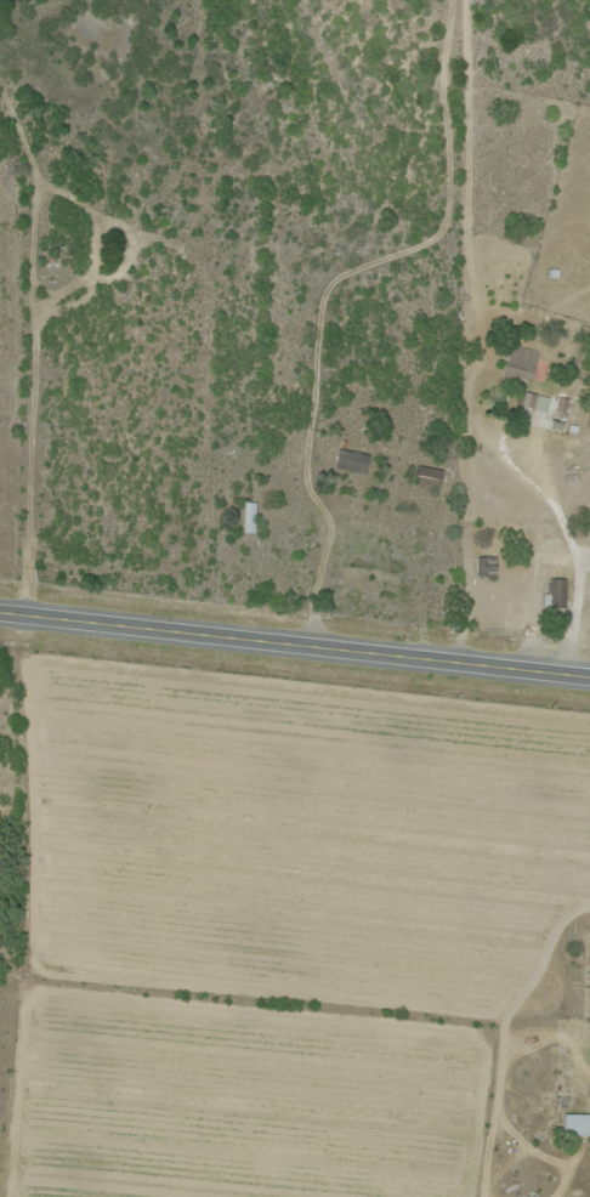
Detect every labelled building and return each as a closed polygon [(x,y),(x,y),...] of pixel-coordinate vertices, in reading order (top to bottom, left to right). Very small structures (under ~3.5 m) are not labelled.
[(536,358),(507,350),(500,381),(528,388),(536,358)] [(368,457),(334,450),(331,468),(365,476),(368,457)] [(410,486),(437,491),(441,472),(413,467),(410,486)] [(252,503),(242,503),(242,532),(252,532),(252,503)] [(563,580),(546,580),(546,609),(563,609),(563,580)] [(589,1114),(561,1114),(561,1136),(589,1136),(589,1114)]
